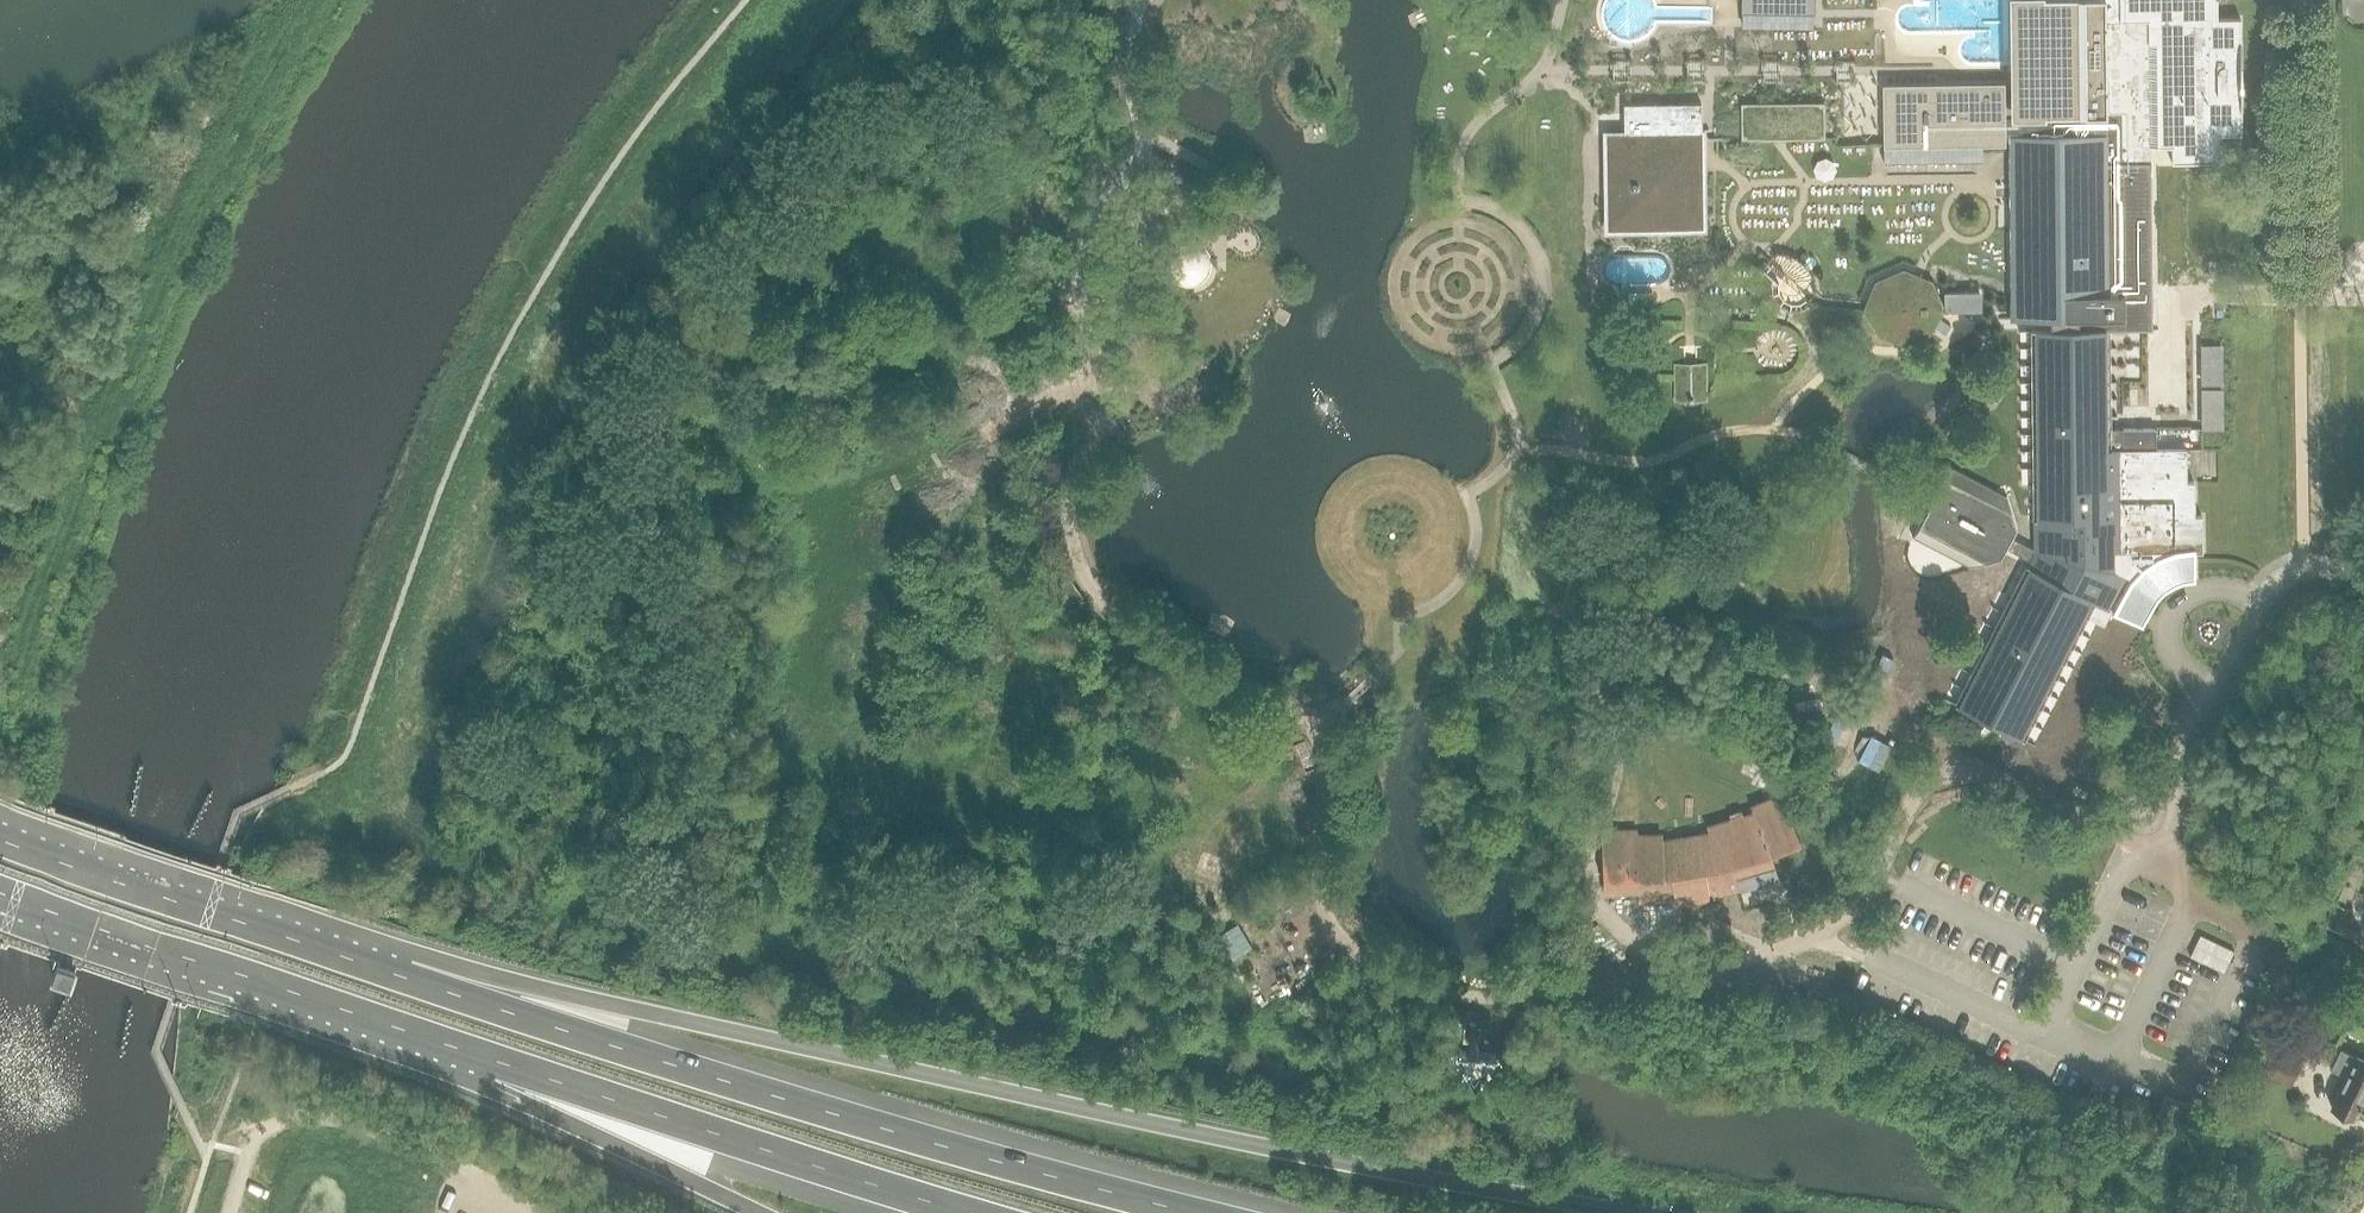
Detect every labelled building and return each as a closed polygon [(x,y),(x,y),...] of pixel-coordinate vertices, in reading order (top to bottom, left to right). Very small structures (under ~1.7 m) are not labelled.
[(1814,14),(1814,0),(1741,0),(1741,13),(1814,14)] [(1883,147),(1984,147),(2005,147),(2005,141),(2009,141),(2011,294),(2011,320),(2050,320),(2078,319),(2124,319),(2123,286),(2122,164),(2150,164),(2150,147),(2171,147),(2171,163),(2219,163),(2219,135),(2242,135),(2240,19),(2228,19),(2217,19),(2217,0),(2018,0),(2020,102),(2005,102),(2005,88),(1897,89),(1883,89),(1883,147)] [(1742,140),(1824,139),(1824,104),(1741,105),(1742,140)] [(1606,135),(1607,212),(1684,211),(1683,155),(1702,155),(1702,105),(1624,105),(1625,135),(1606,135)] [(2078,319),(2078,330),(2103,329),(2152,329),(2151,286),(2150,164),(2122,164),(2123,286),(2124,319),(2078,319)] [(1904,344),(1930,333),(1945,311),(1945,307),(1933,282),(1903,269),(1875,282),(1864,310),(1879,334),(1904,344)] [(1981,291),(1944,292),(1945,307),(1945,311),(1982,310),(1981,291)] [(2034,565),(1959,708),(2018,738),(2082,615),(2104,626),(2111,611),(2142,628),(2143,626),(2144,608),(2150,596),(2159,587),(2169,580),(2181,576),(2193,575),(2198,553),(2202,552),(2202,517),(2194,517),(2193,482),(2186,483),(2186,449),(2155,449),(2155,429),(2123,429),(2123,450),(2104,450),(2103,329),(2078,330),(2078,319),(2050,320),(2050,330),(2037,330),(2039,554),(2031,549),(2018,542),(2024,531),(2014,525),(2019,515),(2007,508),(2011,501),(1953,468),(1937,497),(1935,501),(1932,505),(1914,539),(1972,572),(1986,547),(2008,560),(2012,553),(2034,565)] [(2202,345),(2202,385),(2222,385),(2222,345),(2202,345)] [(1675,380),(1675,402),(1708,401),(1707,364),(1675,364),(1675,380)] [(2202,428),(2202,429),(2223,429),(2223,389),(2202,389),(2202,428)] [(1800,842),(1781,798),(1753,811),(1755,817),(1744,820),(1740,807),(1727,811),(1732,824),(1708,831),(1710,838),(1686,842),(1663,846),(1662,839),(1638,840),(1637,832),(1601,833),(1603,892),(1638,891),(1638,901),(1665,900),(1664,891),(1673,889),(1675,904),(1696,901),(1695,897),(1724,893),(1739,888),(1736,877),(1774,866),(1771,855),(1800,842)] [(2324,924),(2343,933),(2354,911),(2335,902),(2324,924)] [(2229,970),(2239,948),(2204,933),(2194,955),(2229,970)] [(54,981),(70,987),(76,970),(60,964),(54,981)] [(2288,1086),(2301,1059),(2273,1046),(2260,1073),(2288,1086)] [(2331,1107),(2352,1117),(2356,1109),(2363,1112),(2363,1060),(2356,1056),(2341,1049),(2331,1069),(2345,1076),(2331,1107)]
